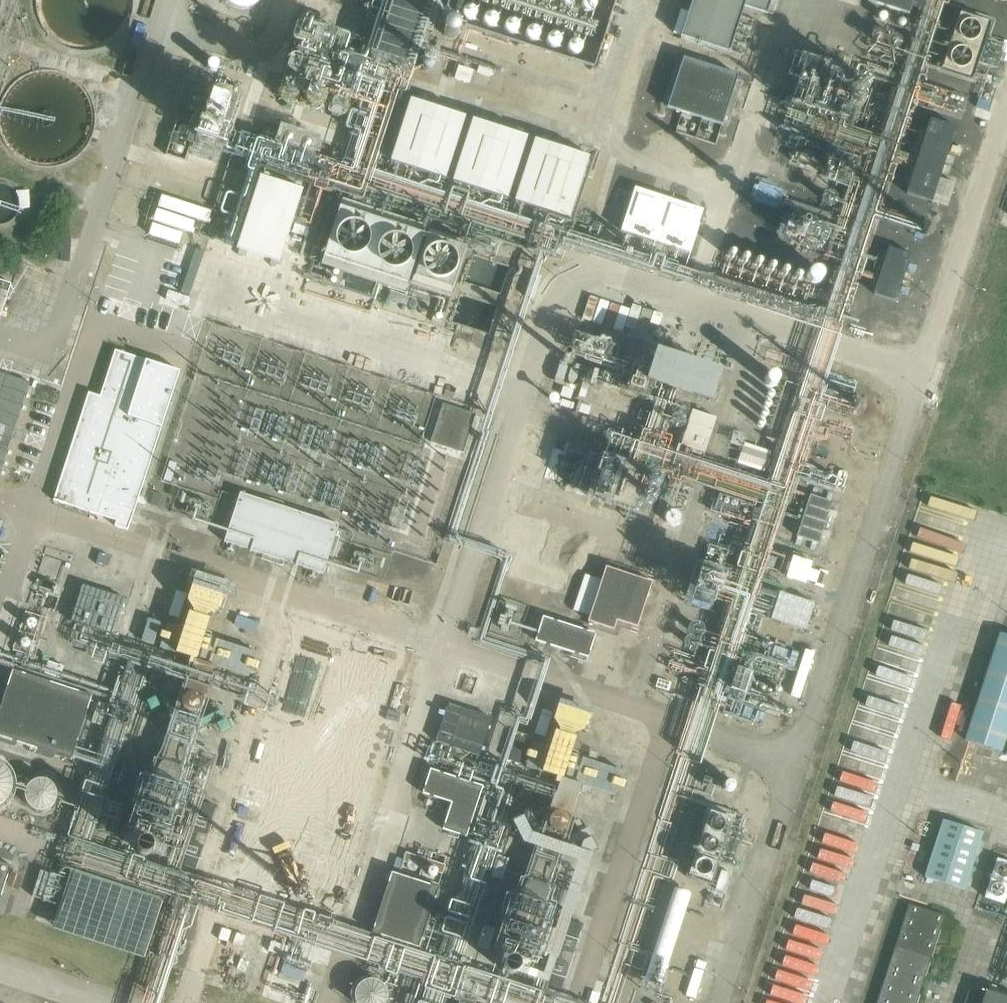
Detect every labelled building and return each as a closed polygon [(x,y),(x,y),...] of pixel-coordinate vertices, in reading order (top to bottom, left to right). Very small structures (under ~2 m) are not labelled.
[(681,36),(729,51),(743,7),(766,14),(771,0),(692,0),(681,36)] [(909,16),(914,0),(869,0),(868,3),(909,16)] [(935,69),(973,80),(988,24),(950,14),(935,69)] [(684,59),(669,107),(723,124),(738,77),(684,59)] [(218,150),(237,155),(215,235),(240,242),(238,250),(247,252),(250,254),(283,263),(290,236),(300,220),(313,223),(319,199),(316,197),(328,176),(322,197),(338,170),(319,159),(317,168),(312,165),(315,153),(232,130),(239,105),(213,98),(200,119),(180,113),(169,150),(185,159),(192,146),(202,149),(216,157),(218,150)] [(446,181),(466,118),(410,100),(391,163),(446,181)] [(508,200),(528,137),(473,120),(453,183),(508,200)] [(956,128),(930,120),(906,194),(932,202),(956,128)] [(570,220),(590,157),(535,139),(515,202),(570,220)] [(760,180),(754,198),(781,207),(786,189),(760,180)] [(765,282),(766,278),(774,280),(779,254),(727,245),(720,281),(739,285),(740,277),(765,282)] [(910,254),(888,247),(872,295),(896,301),(910,254)] [(11,285),(0,281),(0,316),(1,316),(11,285)] [(793,287),(792,298),(791,298),(790,317),(816,319),(818,289),(793,287)] [(577,334),(573,348),(607,359),(611,345),(577,334)] [(646,383),(713,403),(724,369),(657,348),(646,383)] [(70,492),(65,506),(98,516),(102,502),(134,512),(180,372),(115,351),(70,492)] [(35,404),(0,393),(0,472),(12,476),(14,469),(35,404)] [(694,409),(682,444),(706,452),(718,417),(694,409)] [(742,462),(767,467),(769,454),(744,449),(742,462)] [(585,499),(646,518),(660,474),(598,455),(585,499)] [(339,526),(240,493),(228,533),(255,541),(251,552),(297,567),(302,554),(327,562),(339,526)] [(796,538),(819,545),(832,504),(810,496),(796,538)] [(807,582),(814,561),(795,554),(788,575),(807,582)] [(699,568),(689,603),(714,610),(724,575),(699,568)] [(652,583),(608,569),(604,582),(585,576),(574,611),(590,616),(588,623),(615,631),(618,620),(638,629),(652,583)] [(227,592),(199,583),(178,649),(193,654),(182,689),(201,696),(214,656),(245,666),(252,646),(213,634),(227,592)] [(82,586),(73,622),(113,635),(125,600),(82,586)] [(770,623),(806,635),(815,608),(779,596),(770,623)] [(541,617),(535,640),(588,659),(593,636),(541,617)] [(368,638),(340,629),(319,695),(334,700),(323,735),(342,741),(355,702),(387,712),(393,692),(354,680),(368,638)] [(963,740),(1001,752),(1006,732),(1006,635),(998,633),(963,740)] [(0,717),(0,735),(73,759),(93,696),(15,670),(0,717)] [(72,687),(92,693),(94,685),(74,679),(72,687)] [(450,707),(439,742),(479,755),(491,720),(450,707)] [(16,777),(16,773),(15,770),(11,764),(6,760),(0,759),(0,796),(5,795),(10,791),(15,785),(16,778),(16,777)] [(130,815),(167,828),(183,781),(146,769),(130,815)] [(421,794),(450,804),(442,831),(466,839),(483,787),(429,770),(421,794)] [(62,795),(61,789),(57,783),(54,781),(51,779),(47,779),(40,779),(37,781),(34,783),(30,789),(29,795),(30,800),(34,806),(36,808),(40,810),(45,811),(51,810),(55,808),(58,806),(61,800),(62,795)] [(697,847),(724,856),(740,807),(713,798),(697,847)] [(268,859),(310,876),(332,821),(290,805),(268,859)] [(943,819),(925,878),(963,890),(981,831),(943,819)] [(979,900),(1005,909),(1006,904),(1006,858),(996,854),(979,900)] [(1,909),(13,866),(0,862),(0,909),(1,909)] [(71,873),(53,930),(145,959),(163,903),(71,873)] [(371,934),(420,949),(440,888),(391,873),(371,934)] [(676,888),(666,924),(681,928),(691,892),(676,888)] [(876,1002),(916,1002),(944,917),(907,905),(876,1002)] [(399,994),(398,988),(395,982),(390,978),(383,976),(376,977),(372,978),(369,981),(364,987),(363,994),(364,1001),(365,1002),(397,1002),(399,999),(399,995),(399,994)] [(986,990),(982,1002),(1006,1002),(1006,997),(986,990)]
